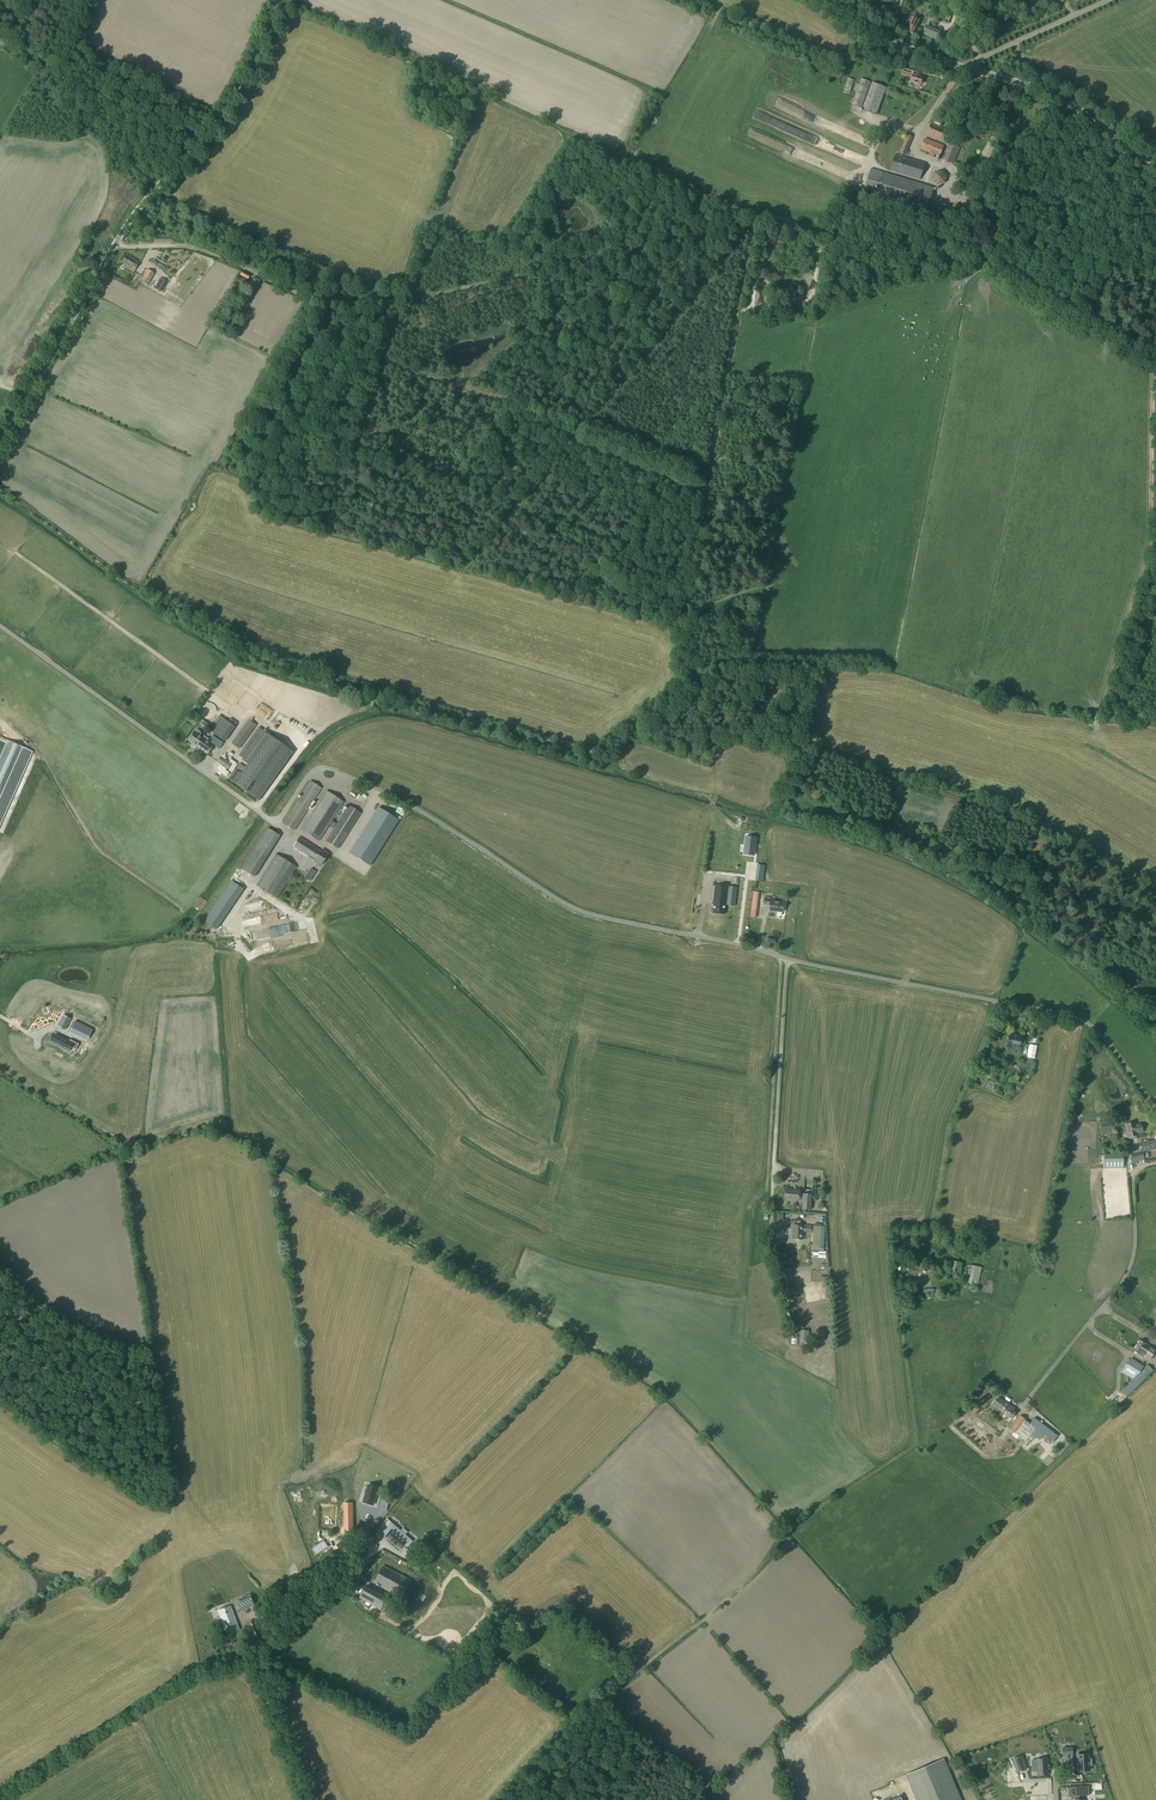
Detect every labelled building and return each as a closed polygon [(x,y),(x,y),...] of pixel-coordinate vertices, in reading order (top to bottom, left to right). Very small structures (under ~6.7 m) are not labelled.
[(919,21),(913,18),(911,22),(906,31),(913,35),(918,25),(919,21)] [(914,85),(920,86),(920,84),(921,84),(922,85),(924,81),(922,80),(923,77),(919,76),(920,75),(913,73),(912,78),(910,81),(915,83),(914,85)] [(849,94),(854,80),(848,78),(843,92),(849,94)] [(870,82),(861,79),(852,105),(860,108),(870,82)] [(886,88),(872,83),(862,110),(876,115),(886,88)] [(819,124),(828,126),(830,118),(820,117),(819,124)] [(945,142),(949,131),(931,123),(926,134),(945,142)] [(912,137),(907,135),(899,153),(905,155),(912,137)] [(924,139),(920,149),(929,153),(928,156),(933,158),(934,155),(939,157),(944,146),(924,139)] [(960,148),(948,143),(942,160),(953,165),(960,148)] [(919,180),(925,164),(895,155),(891,171),(919,180)] [(878,188),(883,172),(871,168),(866,185),(878,188)] [(945,180),(943,168),(933,169),(935,181),(945,180)] [(883,172),(878,188),(879,188),(877,195),(916,208),(923,184),(883,172)] [(923,184),(916,208),(927,211),(934,188),(923,184)] [(929,215),(947,222),(950,212),(932,206),(929,215)] [(126,255),(125,257),(122,263),(135,271),(140,263),(126,255)] [(151,259),(149,264),(160,270),(163,265),(151,259)] [(155,274),(147,270),(141,280),(148,285),(155,274)] [(248,280),(250,275),(242,272),(240,276),(248,280)] [(248,281),(239,277),(237,283),(245,287),(248,281)] [(261,281),(254,277),(251,284),(258,287),(261,281)] [(160,278),(154,288),(162,293),(167,282),(160,278)] [(259,703),(256,708),(264,712),(267,707),(259,703)] [(215,730),(223,719),(219,716),(211,727),(215,730)] [(228,722),(223,719),(213,733),(224,742),(235,727),(234,727),(228,722)] [(249,721),(243,730),(232,744),(238,749),(255,725),(249,721)] [(245,749),(248,752),(262,731),(259,728),(245,749)] [(194,731),(187,741),(207,755),(213,746),(219,750),(223,743),(213,736),(209,741),(203,737),(204,736),(199,733),(198,734),(194,731)] [(263,731),(259,736),(242,760),(248,765),(241,774),(235,770),(228,780),(258,801),(293,753),(263,731)] [(25,748),(7,740),(0,756),(0,805),(25,748)] [(228,770),(232,764),(221,757),(217,762),(228,770)] [(283,824),(288,827),(294,831),(321,789),(310,782),(283,824)] [(301,831),(318,842),(329,826),(331,822),(343,803),(326,792),(301,831)] [(334,829),(326,842),(338,850),(361,814),(348,806),(337,825),(331,822),(329,826),(334,829)] [(349,853),(370,866),(399,820),(379,807),(349,853)] [(242,869),(254,877),(279,836),(267,829),(242,869)] [(733,845),(734,836),(726,835),(725,843),(733,845)] [(744,851),(754,852),(756,838),(746,837),(744,851)] [(320,851),(299,838),(293,847),(315,860),(314,862),(321,866),(328,854),(321,850),(320,851)] [(291,864),(276,854),(275,856),(257,885),(272,895),(278,899),(289,880),(283,877),(291,864)] [(735,881),(750,882),(750,861),(735,860),(735,881)] [(757,874),(756,881),(763,882),(764,875),(757,874)] [(734,906),(737,887),(716,885),(713,904),(714,904),(713,913),(724,914),(725,905),(734,906)] [(757,911),(759,899),(760,899),(760,896),(757,895),(757,891),(754,891),(753,898),(752,908),(755,908),(754,911),(757,911)] [(775,898),(765,897),(764,905),(770,905),(770,910),(778,911),(778,914),(782,915),(782,912),(783,912),(784,902),(774,901),(775,898)] [(213,922),(216,919),(209,913),(206,916),(213,922)] [(197,934),(205,934),(205,925),(197,925),(197,934)] [(52,1017),(54,1015),(43,1007),(37,1015),(50,1024),(53,1020),(55,1021),(56,1020),(52,1017)] [(62,1017),(58,1026),(65,1030),(70,1019),(63,1015),(62,1017)] [(76,1036),(80,1020),(72,1018),(68,1034),(76,1036)] [(88,1028),(83,1026),(78,1036),(83,1038),(88,1028)] [(1013,1050),(1020,1051),(1020,1048),(1021,1044),(1024,1045),(1024,1044),(1024,1043),(1024,1041),(1022,1040),(1023,1036),(1010,1034),(1008,1046),(1013,1047),(1013,1050)] [(79,1044),(72,1041),(71,1043),(69,1042),(56,1036),(52,1043),(68,1051),(70,1047),(76,1050),(79,1044)] [(1029,1045),(1027,1057),(1034,1059),(1037,1046),(1029,1045)] [(996,1047),(994,1061),(1003,1062),(1005,1048),(996,1047)] [(1002,1065),(1019,1070),(1021,1064),(1004,1059),(1002,1065)] [(1100,1130),(1103,1130),(1115,1131),(1115,1122),(1100,1122),(1100,1130)] [(1138,1122),(1126,1125),(1129,1138),(1140,1136),(1140,1133),(1145,1132),(1143,1124),(1138,1125),(1138,1122)] [(1140,1143),(1142,1152),(1155,1149),(1155,1140),(1140,1143)] [(1143,1153),(1131,1155),(1132,1162),(1144,1160),(1143,1153)] [(1123,1156),(1104,1156),(1105,1158),(1108,1157),(1108,1159),(1105,1159),(1105,1168),(1123,1168),(1123,1156)] [(785,1188),(784,1201),(795,1202),(795,1200),(800,1201),(800,1200),(800,1195),(801,1190),(785,1188)] [(803,1200),(802,1210),(811,1210),(812,1194),(803,1194),(803,1195),(800,1195),(800,1200),(803,1200)] [(793,1224),(792,1239),(804,1240),(804,1232),(811,1232),(812,1227),(812,1226),(793,1224)] [(813,1231),(812,1250),(820,1250),(821,1226),(814,1226),(814,1227),(812,1227),(811,1231),(813,1231)] [(905,1243),(903,1255),(916,1257),(918,1246),(912,1245),(912,1244),(905,1243)] [(908,1260),(906,1270),(909,1270),(910,1266),(918,1267),(919,1262),(908,1260)] [(949,1271),(948,1272),(960,1275),(960,1273),(961,1273),(963,1263),(951,1260),(948,1271),(949,1271)] [(969,1264),(964,1287),(964,1288),(971,1289),(972,1285),(978,1286),(982,1267),(969,1264)] [(809,1279),(817,1279),(817,1270),(809,1270),(809,1279)] [(794,1284),(791,1273),(783,1275),(786,1286),(794,1284)] [(788,1297),(797,1295),(795,1286),(786,1288),(788,1297)] [(801,1330),(800,1341),(808,1342),(809,1331),(801,1330)] [(1134,1351),(1143,1357),(1144,1355),(1150,1359),(1155,1350),(1155,1349),(1140,1340),(1133,1351),(1134,1351)] [(1143,1367),(1130,1359),(1122,1372),(1133,1379),(1143,1367)] [(1153,1370),(1147,1365),(1121,1391),(1127,1397),(1153,1370)] [(987,1384),(980,1392),(987,1399),(995,1390),(987,1384)] [(999,1397),(994,1405),(1012,1418),(1016,1412),(1014,1410),(1015,1408),(999,1397)] [(1020,1415),(1011,1429),(1026,1441),(1032,1433),(1040,1439),(1044,1434),(1041,1439),(1044,1442),(1048,1437),(1054,1441),(1058,1436),(1034,1418),(1030,1423),(1020,1415)] [(377,1492),(367,1489),(363,1502),(373,1505),(377,1492)] [(353,1503),(344,1503),(345,1534),(353,1534),(353,1503)] [(409,1538),(394,1525),(393,1526),(390,1524),(383,1532),(387,1535),(386,1536),(400,1548),(406,1542),(409,1538)] [(324,1541),(312,1549),(316,1555),(328,1547),(324,1541)] [(388,1552),(384,1561),(399,1566),(397,1570),(408,1574),(410,1569),(407,1568),(408,1567),(404,1566),(403,1567),(399,1565),(402,1557),(388,1552)] [(418,1570),(423,1560),(420,1559),(415,1568),(418,1570)] [(411,1581),(383,1566),(375,1581),(403,1596),(411,1581)] [(392,1599),(366,1585),(359,1598),(385,1612),(392,1599)] [(239,1609),(245,1607),(242,1600),(236,1602),(239,1609)] [(231,1610),(220,1614),(227,1634),(238,1630),(231,1610)] [(251,1638),(257,1639),(260,1638),(262,1633),(257,1621),(252,1620),(250,1621),(248,1622),(246,1625),(251,1638)] [(394,1688),(402,1686),(401,1679),(393,1681),(394,1688)] [(1072,1748),(1063,1748),(1063,1755),(1065,1762),(1073,1762),(1072,1748)] [(1079,1766),(1078,1766),(1078,1771),(1090,1771),(1090,1766),(1092,1766),(1092,1759),(1088,1759),(1088,1755),(1079,1756),(1079,1766)] [(1024,1756),(1015,1759),(1019,1773),(1028,1770),(1024,1756)] [(944,1759),(906,1775),(917,1799),(961,1799),(944,1759)] [(1037,1766),(1032,1767),(1032,1773),(1037,1773),(1037,1776),(1049,1776),(1048,1759),(1037,1760),(1037,1766)] [(1044,1796),(1042,1783),(1006,1788),(1008,1799),(1015,1799),(1044,1796)] [(888,1784),(869,1792),(871,1797),(876,1795),(878,1799),(886,1796),(885,1793),(891,1791),(888,1784)] [(1068,1787),(1068,1796),(1074,1796),(1074,1799),(1073,1799),(1083,1799),(1080,1799),(1080,1796),(1082,1796),(1081,1786),(1068,1787)] [(1092,1795),(1094,1799),(1101,1799),(1108,1798),(1107,1791),(1092,1795)]
